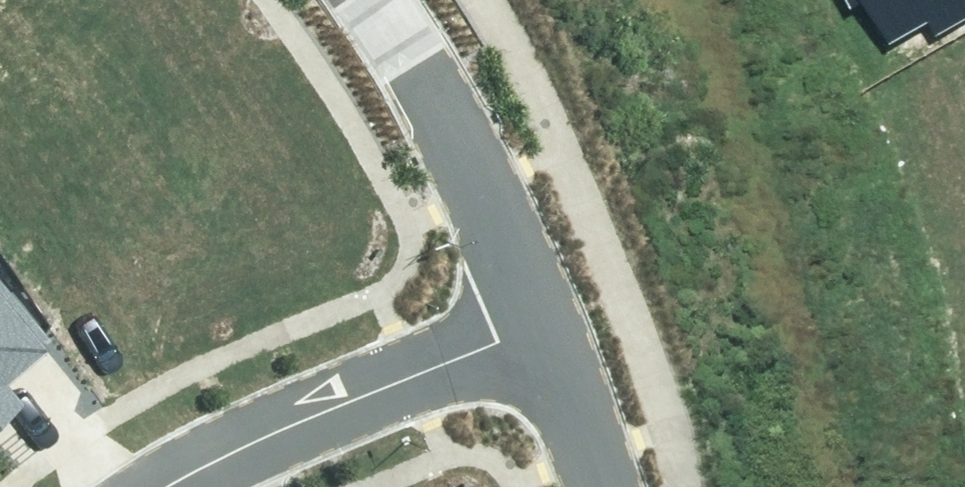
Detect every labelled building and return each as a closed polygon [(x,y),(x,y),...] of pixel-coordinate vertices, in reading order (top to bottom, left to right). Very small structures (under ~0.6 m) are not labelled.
[(887,42),(924,20),(935,38),(964,20),(964,0),(862,0),(887,42)] [(46,342),(0,288),(0,380),(46,342)] [(18,406),(0,385),(0,422),(18,406)]
